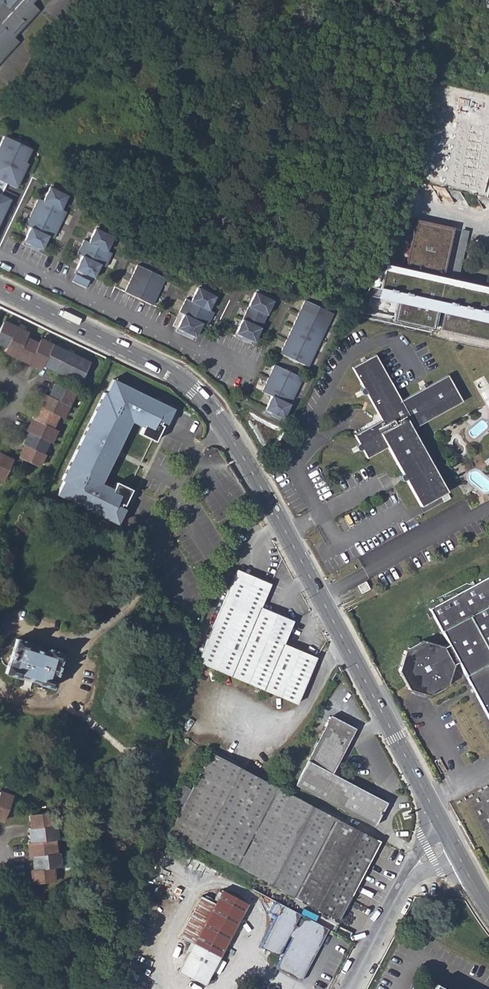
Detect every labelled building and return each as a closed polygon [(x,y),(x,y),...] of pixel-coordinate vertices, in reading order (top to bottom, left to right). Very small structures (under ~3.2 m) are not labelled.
[(20,42),(16,38),(40,11),(33,4),(37,0),(0,0),(0,63),(20,42)] [(107,96),(113,102),(119,98),(113,91),(107,96)] [(20,135),(17,141),(22,143),(22,144),(27,146),(28,144),(20,135)] [(0,143),(0,181),(3,183),(3,182),(16,188),(28,163),(25,162),(32,149),(22,144),(22,143),(17,141),(16,142),(4,136),(0,143)] [(43,200),(38,198),(25,225),(30,227),(24,241),(24,242),(28,244),(29,243),(42,250),(48,236),(53,238),(66,211),(61,209),(68,195),(55,189),(56,189),(50,186),(50,187),(43,200)] [(11,200),(0,194),(0,222),(11,200)] [(488,340),(488,287),(445,277),(456,229),(419,221),(409,267),(384,261),(370,285),(403,293),(401,302),(397,320),(434,328),(438,311),(446,313),(442,330),(488,340)] [(84,239),(77,254),(82,256),(76,269),(76,270),(80,272),(81,272),(94,278),(100,264),(105,267),(112,253),(107,250),(114,237),(107,234),(109,231),(102,228),(101,230),(96,228),(95,228),(89,242),(84,239)] [(453,275),(461,277),(472,231),(463,229),(453,275)] [(165,278),(137,264),(125,291),(153,305),(165,278)] [(89,280),(75,274),(72,280),(86,286),(89,280)] [(403,293),(370,285),(365,294),(401,302),(403,293)] [(186,298),(179,312),(184,315),(177,328),(177,329),(181,331),(182,331),(195,337),(202,324),(207,326),(214,312),(209,310),(216,296),(203,290),(203,289),(198,287),(191,301),(186,298)] [(254,342),(274,301),(260,294),(261,293),(256,291),(256,292),(255,292),(236,333),(236,334),(240,336),(241,335),(254,342)] [(333,313),(305,300),(279,353),(289,357),(289,358),(298,363),(298,362),(308,367),(333,313)] [(0,325),(0,345),(5,347),(3,352),(40,369),(42,364),(79,381),(88,362),(39,339),(37,343),(25,337),(27,334),(2,322),(0,325)] [(388,447),(421,505),(447,491),(413,430),(463,402),(448,374),(402,400),(375,355),(353,367),(382,419),(356,435),(368,458),(388,447)] [(286,370),(274,364),(262,391),(271,396),(265,409),(265,410),(269,412),(270,412),(283,418),(302,378),(291,372),(291,371),(286,369),(286,370)] [(105,394),(103,393),(61,480),(63,481),(56,495),(117,524),(124,509),(119,507),(121,504),(123,505),(131,490),(115,482),(112,489),(100,483),(130,421),(142,427),(139,434),(154,441),(162,426),(159,424),(161,422),(166,424),(173,409),(112,379),(105,394)] [(61,419),(74,393),(53,384),(48,396),(43,394),(26,431),(28,432),(22,445),(24,446),(18,458),(39,467),(44,455),(42,454),(48,442),(50,443),(56,430),(52,428),(57,417),(61,419)] [(12,460),(0,454),(0,477),(3,479),(12,460)] [(198,659),(297,702),(317,656),(283,642),(291,625),(293,619),(260,605),(270,581),(238,567),(198,659)] [(427,609),(445,645),(439,648),(420,642),(400,653),(394,671),(406,692),(426,698),(443,689),(448,668),(454,664),(488,727),(488,575),(427,609)] [(358,586),(363,594),(371,590),(365,582),(358,586)] [(35,685),(51,690),(63,655),(48,651),(46,655),(28,649),(30,644),(16,640),(5,675),(21,681),(22,679),(36,683),(35,685)] [(296,785),(374,827),(386,803),(333,774),(356,729),(332,717),(296,785)] [(169,830),(239,867),(279,789),(210,753),(169,830)] [(239,867),(309,905),(339,920),(381,842),(279,789),(239,867)] [(15,796),(2,791),(0,795),(0,815),(6,818),(15,796)] [(36,880),(57,877),(55,863),(63,863),(61,849),(58,849),(57,836),(60,835),(58,821),(55,822),(53,808),(32,811),(34,824),(32,825),(34,838),(31,838),(33,852),(35,852),(37,865),(34,866),(36,880)] [(222,891),(215,904),(194,945),(179,972),(205,985),(219,957),(247,905),(222,891)] [(180,936),(194,945),(215,904),(201,897),(180,936)] [(304,916),(275,900),(269,911),(276,915),(260,946),(277,956),(288,936),(291,938),(275,967),(300,980),(327,928),(304,916)] [(327,928),(334,931),(339,920),(309,905),(304,916),(327,928)]
